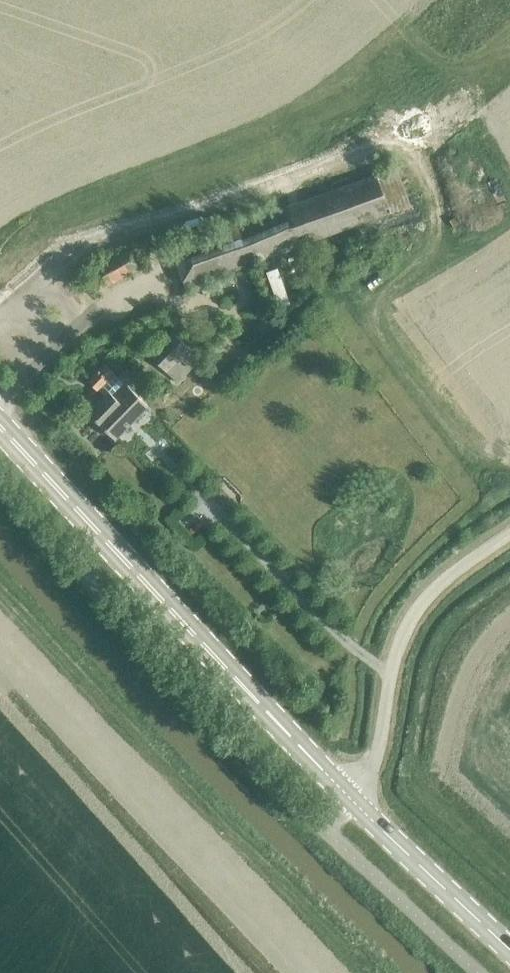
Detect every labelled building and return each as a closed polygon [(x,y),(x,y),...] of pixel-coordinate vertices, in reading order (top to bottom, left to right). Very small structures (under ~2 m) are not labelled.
[(185,288),(410,205),(395,166),(170,247),(185,288)] [(98,290),(143,267),(132,246),(88,269),(98,290)] [(278,271),(267,274),(279,311),(290,307),(278,271)] [(177,383),(200,359),(173,331),(149,355),(177,383)] [(114,439),(148,405),(126,385),(135,376),(126,367),(117,376),(104,364),(88,380),(104,395),(86,413),(114,439)]
